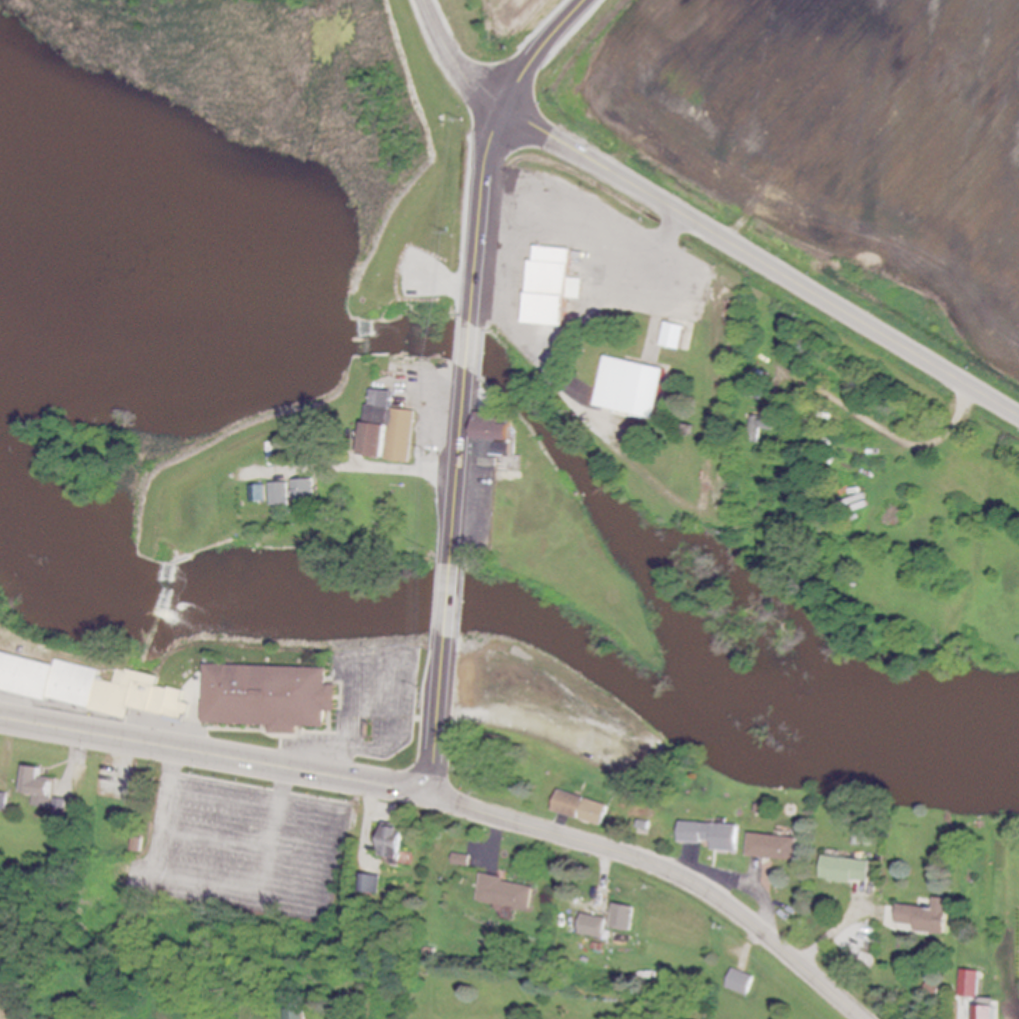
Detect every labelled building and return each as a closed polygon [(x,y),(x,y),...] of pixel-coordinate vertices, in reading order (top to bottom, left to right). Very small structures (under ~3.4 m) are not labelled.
[(528,326),(568,328),(570,300),(583,301),(584,280),(571,279),(573,250),(537,248),(536,262),(532,261),(528,326)] [(687,328),(666,322),(660,347),(681,352),(687,328)] [(596,408),(658,420),(668,369),(605,357),(596,408)] [(411,463),(416,412),(393,410),(395,393),(373,391),(372,407),(367,407),(362,458),(411,463)] [(477,414),(475,460),(481,460),(481,468),(498,469),(499,459),(497,459),(497,449),(506,450),(505,458),(512,458),(513,427),(503,426),(503,415),(477,414)] [(314,501),(313,480),(293,481),(294,501),(314,501)] [(288,483),(269,484),(270,506),(288,506),(288,483)] [(265,502),(265,485),(249,485),(250,503),(265,502)] [(130,715),(131,709),(179,718),(184,691),(158,687),(160,677),(118,670),(115,683),(99,681),(101,670),(56,662),(56,663),(0,653),(0,692),(130,715)] [(329,669),(206,665),(204,724),(271,726),(271,734),(299,735),(300,727),(327,728),(328,712),(337,712),(338,686),(329,686),(329,669)] [(34,795),(33,807),(51,809),(54,779),(42,778),(43,768),(26,766),(23,794),(34,795)] [(604,826),(610,805),(558,792),(553,813),(604,826)] [(713,851),(738,852),(739,826),(680,823),(679,842),(713,844),(713,851)] [(408,828),(386,824),(380,860),(402,864),(408,828)] [(797,863),(800,839),(751,833),(748,857),(797,863)] [(822,880),(871,885),(873,862),(824,857),(822,880)] [(378,896),(381,877),(365,874),(362,893),(378,896)] [(532,912),(537,886),(483,876),(478,902),(532,912)] [(898,925),(917,926),(916,932),(948,935),(952,900),(937,898),(936,909),(900,905),(898,925)] [(635,907),(614,905),(611,930),(633,932),(635,907)] [(607,920),(584,914),(579,935),(603,940),(607,920)] [(747,997),(754,978),(732,970),(725,990),(747,997)] [(978,1000),(982,973),(963,970),(959,997),(978,1000)] [(999,1008),(978,1007),(978,1018),(998,1018),(999,1008)] [(309,1009),(287,1010),(287,1018),(309,1018),(309,1009)]
